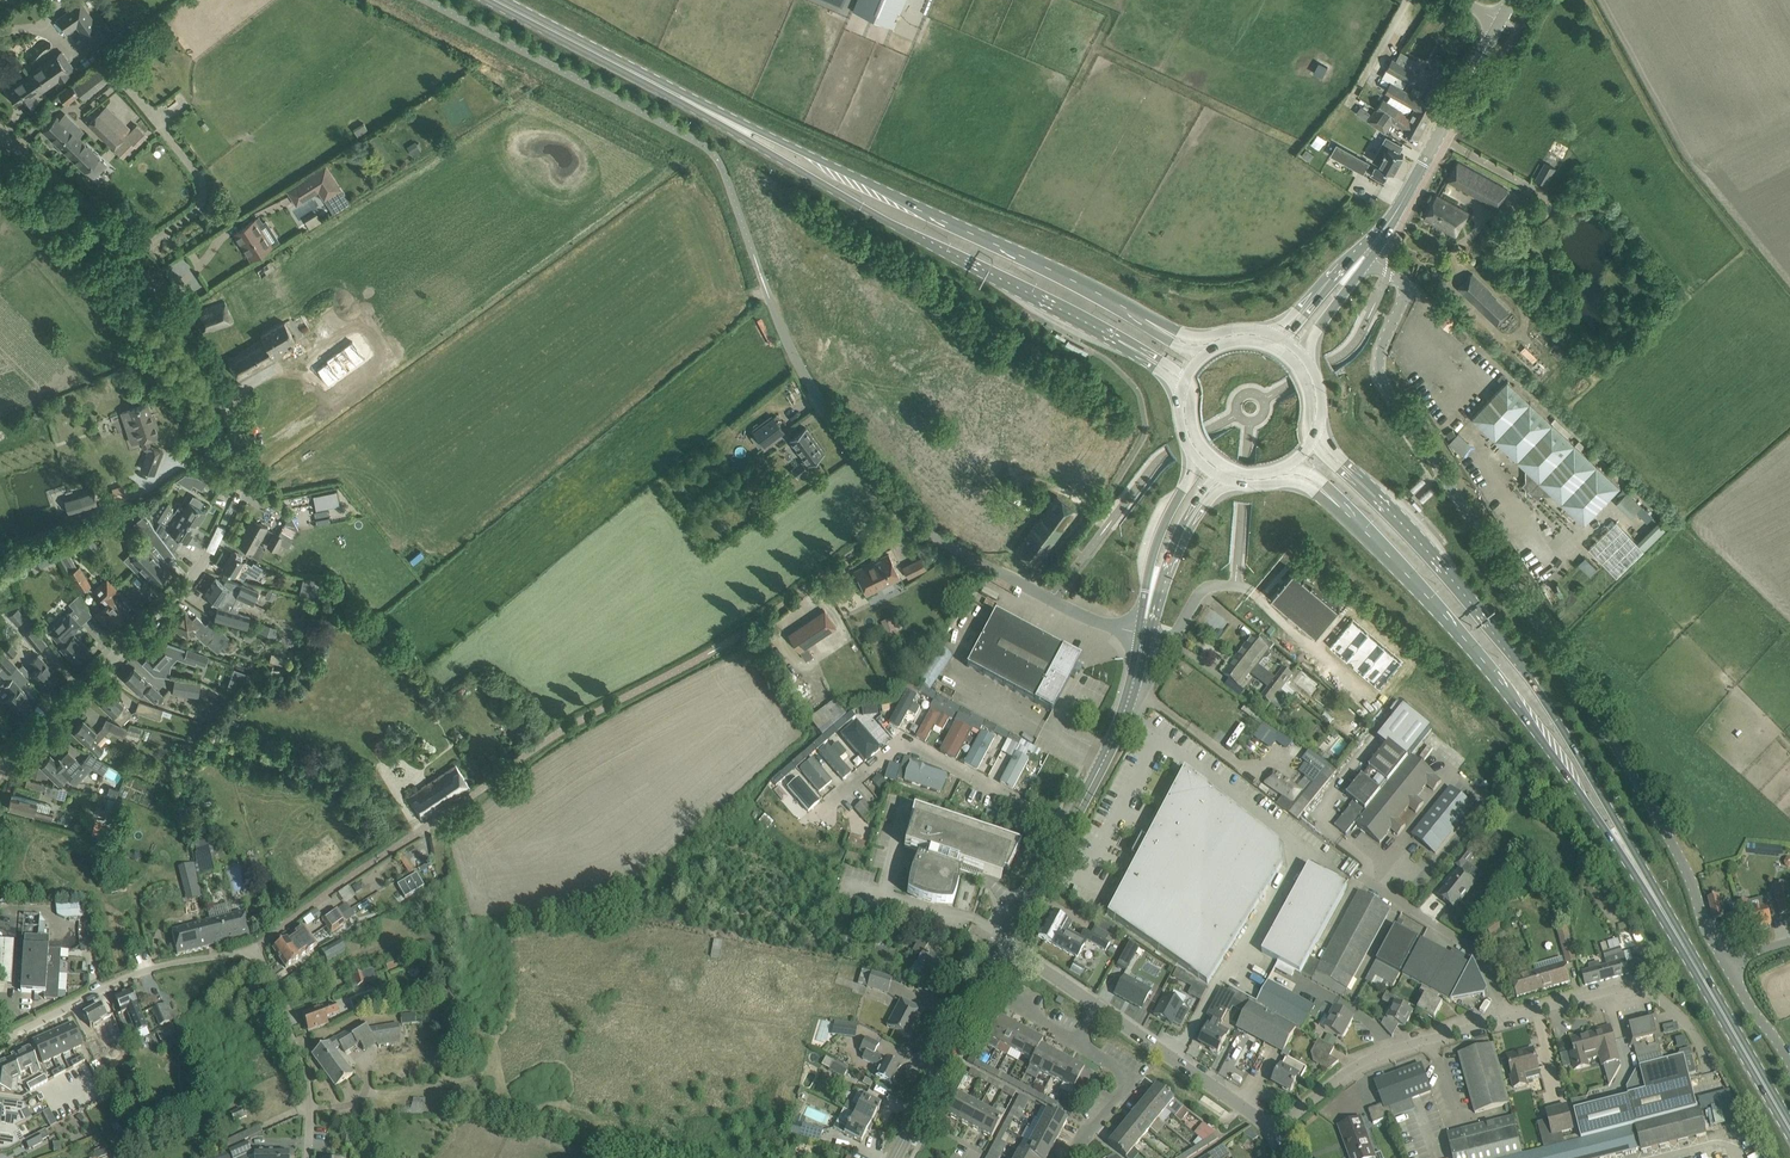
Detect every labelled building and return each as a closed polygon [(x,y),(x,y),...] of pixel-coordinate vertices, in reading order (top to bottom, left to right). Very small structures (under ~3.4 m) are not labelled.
[(853,11),(893,28),(896,20),(893,19),(896,12),(899,13),(905,0),(858,0),(853,11)] [(98,29),(81,4),(59,19),(67,31),(77,24),(86,37),(98,29)] [(28,75),(40,92),(59,79),(60,81),(69,74),(68,72),(74,69),(64,56),(59,60),(56,56),(54,57),(28,75)] [(1386,69),(1413,84),(1419,74),(1392,58),(1386,69)] [(24,109),(38,100),(35,96),(40,92),(28,75),(8,89),(19,107),(21,105),(24,109)] [(1414,109),(1429,117),(1435,107),(1391,82),(1386,90),(1416,106),(1414,109)] [(66,104),(79,93),(72,84),(59,94),(66,104)] [(1380,103),(1423,128),(1429,117),(1414,109),(1410,117),(1398,109),(1400,107),(1385,97),(1380,103)] [(1403,130),(1414,136),(1418,138),(1423,128),(1380,103),(1368,120),(1385,133),(1393,120),(1404,128),(1403,130)] [(88,125),(123,158),(135,145),(136,146),(148,134),(136,123),(132,128),(107,105),(88,125)] [(1361,107),(1356,113),(1366,120),(1370,114),(1361,107)] [(43,130),(69,155),(82,141),(78,137),(83,132),(65,114),(60,119),(56,116),(43,130)] [(1375,166),(1370,174),(1384,182),(1388,174),(1387,173),(1389,170),(1393,172),(1395,169),(1403,154),(1399,151),(1401,146),(1392,141),(1387,138),(1375,160),(1380,163),(1379,164),(1380,165),(1378,168),(1375,166)] [(93,178),(101,169),(106,164),(82,141),(69,155),(93,178)] [(1337,144),(1331,155),(1363,173),(1369,162),(1337,144)] [(1306,149),(1301,156),(1309,161),(1314,155),(1306,149)] [(1546,161),(1536,178),(1548,185),(1558,167),(1546,161)] [(1448,180),(1499,209),(1509,191),(1459,162),(1448,180)] [(326,164),(286,190),(296,206),(318,192),(324,200),(342,189),(326,164)] [(1469,212),(1437,194),(1423,218),(1455,236),(1469,212)] [(254,219),(234,232),(251,258),(261,251),(271,245),(278,240),(266,220),(258,225),(254,219)] [(261,276),(276,270),(273,261),(257,266),(261,276)] [(1498,327),(1511,313),(1471,275),(1458,289),(1498,327)] [(213,329),(224,326),(226,325),(225,323),(233,321),(225,300),(195,312),(202,331),(210,328),(213,329)] [(1439,321),(1452,333),(1461,323),(1448,311),(1439,321)] [(766,315),(759,317),(769,345),(776,342),(766,315)] [(228,359),(233,369),(239,379),(250,373),(275,360),(271,353),(294,340),(293,336),(285,322),(261,335),(263,339),(238,353),(228,359)] [(311,374),(322,390),(359,362),(346,345),(320,364),(321,366),(311,374)] [(1547,488),(1585,523),(1620,486),(1508,380),(1472,418),(1532,474),(1522,484),(1525,487),(1537,498),(1547,488)] [(147,438),(148,437),(160,433),(154,417),(152,418),(147,404),(122,412),(128,430),(133,428),(138,441),(142,439),(145,448),(149,450),(142,467),(155,471),(163,451),(150,446),(147,438)] [(764,445),(783,431),(773,417),(754,431),(764,445)] [(805,427),(789,439),(805,461),(803,462),(802,461),(791,469),(797,478),(808,470),(805,466),(807,464),(808,465),(824,453),(805,427)] [(1453,429),(1447,433),(1449,438),(1456,434),(1453,429)] [(1477,448),(1460,430),(1449,441),(1466,459),(1477,448)] [(185,473),(176,479),(190,488),(198,476),(185,473)] [(314,495),(316,509),(340,505),(337,491),(314,495)] [(94,492),(65,501),(69,514),(74,512),(98,505),(94,492)] [(1626,492),(1617,503),(1631,516),(1641,506),(1626,492)] [(1057,494),(1015,550),(1035,566),(1077,511),(1057,494)] [(197,526),(206,511),(200,507),(203,501),(193,495),(185,509),(179,505),(174,513),(197,526)] [(187,541),(197,526),(174,513),(167,524),(161,520),(156,529),(173,552),(181,538),(187,541)] [(275,531),(266,546),(276,552),(281,544),(287,547),(291,541),(298,529),(290,514),(279,534),(275,531)] [(267,527),(263,524),(252,519),(239,543),(253,551),(251,555),(260,560),(265,549),(262,547),(263,545),(258,542),(267,527)] [(1665,529),(1658,522),(1637,542),(1617,521),(1589,548),(1616,576),(1644,549),(1665,529)] [(151,577),(157,583),(169,572),(161,564),(166,559),(167,562),(175,556),(176,557),(176,556),(173,552),(156,529),(151,522),(142,529),(155,546),(149,551),(145,547),(138,554),(135,557),(133,559),(129,563),(135,569),(135,570),(138,573),(143,578),(146,582),(151,577)] [(98,546),(88,536),(82,542),(92,552),(98,546)] [(66,548),(57,553),(75,583),(86,576),(79,565),(77,566),(66,548)] [(52,549),(42,554),(46,564),(57,559),(52,549)] [(263,567),(253,562),(252,564),(244,560),(232,552),(223,568),(233,574),(235,575),(243,580),(247,573),(256,578),(263,567)] [(874,561),(854,571),(866,594),(886,584),(885,583),(891,579),(892,581),(900,577),(888,554),(880,558),(881,559),(875,563),(874,561)] [(1592,575),(1599,567),(1587,556),(1580,564),(1592,575)] [(921,558),(915,561),(902,567),(908,578),(920,571),(926,568),(921,558)] [(1294,570),(1271,597),(1287,611),(1316,635),(1339,608),(1294,570)] [(123,603),(115,594),(120,588),(108,576),(95,589),(107,602),(100,608),(101,609),(96,614),(103,622),(109,617),(115,623),(128,611),(121,604),(123,603)] [(226,580),(224,584),(216,578),(205,594),(223,606),(227,600),(233,603),(236,596),(253,604),(259,592),(242,584),(241,585),(235,582),(226,580)] [(311,589),(310,596),(317,598),(319,591),(311,589)] [(79,593),(76,596),(69,603),(75,608),(78,611),(86,604),(79,593)] [(250,617),(218,608),(215,619),(247,628),(250,617)] [(14,620),(21,614),(17,609),(10,614),(14,620)] [(69,612),(49,631),(62,645),(60,647),(68,656),(69,655),(75,661),(87,649),(73,635),(73,634),(72,635),(71,633),(74,630),(75,631),(77,628),(77,627),(80,624),(81,624),(70,613),(69,612)] [(789,635),(799,651),(835,628),(825,612),(789,635)] [(995,613),(990,623),(967,666),(1052,712),(1071,677),(1074,679),(1078,672),(1074,670),(1080,658),(995,613)] [(231,640),(218,628),(210,620),(205,625),(196,616),(192,621),(185,614),(176,624),(188,635),(193,631),(217,654),(231,640)] [(899,641),(891,619),(881,623),(889,645),(899,641)] [(25,635),(38,651),(47,643),(33,626),(31,628),(29,625),(22,630),(25,634),(25,635)] [(1238,656),(1254,668),(1273,683),(1281,690),(1292,675),(1284,669),(1277,678),(1260,665),(1264,660),(1268,660),(1271,655),(1270,652),(1274,646),(1262,636),(1257,642),(1252,638),(1238,656)] [(195,664),(196,662),(205,665),(209,655),(187,648),(186,650),(168,643),(164,647),(159,642),(158,644),(157,643),(155,646),(154,647),(147,654),(147,655),(146,655),(160,668),(167,660),(170,663),(170,665),(171,665),(171,664),(177,657),(195,664)] [(11,657),(18,650),(11,643),(4,650),(11,657)] [(17,665),(2,649),(0,651),(0,665),(9,674),(17,665)] [(37,668),(32,674),(46,689),(58,678),(51,670),(52,669),(38,654),(30,661),(37,668)] [(1239,687),(1254,668),(1238,656),(1224,675),(1239,687)] [(144,693),(154,702),(156,700),(159,703),(162,701),(164,696),(162,694),(162,693),(152,683),(151,684),(148,680),(134,666),(123,679),(137,692),(141,695),(144,693)] [(27,668),(23,672),(28,676),(32,673),(27,668)] [(228,687),(236,691),(250,675),(234,669),(228,687)] [(0,689),(0,698),(3,702),(7,698),(20,713),(32,702),(25,695),(27,693),(12,678),(0,689)] [(199,696),(201,682),(187,680),(184,694),(199,696)] [(909,687),(921,693),(924,687),(912,681),(909,687)] [(1270,704),(1271,703),(1281,711),(1288,702),(1285,700),(1288,696),(1281,690),(1273,683),(1262,697),(1270,704)] [(132,713),(111,692),(100,704),(121,724),(132,713)] [(934,701),(946,707),(949,701),(938,694),(934,701)] [(916,700),(905,695),(891,724),(901,729),(916,700)] [(159,719),(160,714),(170,717),(172,712),(162,709),(138,701),(135,711),(159,719)] [(1354,802),(1334,826),(1346,835),(1388,783),(1408,758),(1409,757),(1430,729),(1404,708),(1398,703),(1390,713),(1396,717),(1381,735),(1378,739),(1387,747),(1369,767),(1354,786),(1347,796),(1354,802)] [(812,720),(820,730),(840,713),(833,704),(812,720)] [(958,714),(970,720),(973,714),(961,708),(958,714)] [(851,711),(834,726),(839,731),(856,716),(851,711)] [(950,721),(931,711),(916,740),(925,745),(933,729),(943,734),(950,721)] [(1310,713),(1306,718),(1313,723),(1317,719),(1310,713)] [(106,719),(102,726),(109,730),(124,737),(125,735),(126,732),(128,729),(117,724),(106,719)] [(83,720),(73,732),(81,740),(86,744),(86,743),(97,754),(104,748),(98,742),(106,733),(101,728),(96,733),(83,720)] [(881,751),(855,721),(840,734),(866,764),(881,751)] [(126,732),(125,735),(138,739),(143,727),(130,724),(128,729),(126,732)] [(818,750),(839,731),(834,726),(823,736),(813,744),(818,750)] [(971,733),(957,726),(942,755),(956,762),(971,733)] [(995,734),(1008,741),(1012,735),(998,728),(995,734)] [(1339,735),(1334,730),(1330,734),(1335,739),(1339,735)] [(995,740),(982,734),(966,766),(978,773),(995,740)] [(1039,757),(1042,751),(1012,735),(1008,741),(1008,742),(1018,748),(1019,747),(1039,757)] [(831,752),(828,748),(821,754),(845,781),(852,775),(840,762),(846,757),(837,747),(831,752)] [(50,755),(40,766),(59,784),(66,776),(69,779),(74,783),(92,764),(85,760),(85,759),(81,763),(68,751),(61,759),(59,758),(57,761),(50,755)] [(1274,771),(1265,784),(1283,795),(1295,803),(1294,805),(1288,812),(1297,819),(1305,810),(1336,771),(1310,752),(1302,762),(1305,764),(1299,772),(1312,782),(1309,786),(1304,792),(1274,771)] [(85,759),(85,760),(92,764),(94,766),(102,771),(106,765),(102,762),(89,753),(85,759)] [(792,763),(796,769),(806,760),(802,754),(792,763)] [(895,783),(897,778),(903,781),(911,758),(905,756),(901,765),(889,762),(884,779),(895,783)] [(1398,835),(1406,826),(1398,820),(1409,807),(1416,813),(1424,804),(1417,798),(1427,785),(1434,791),(1441,782),(1434,776),(1435,775),(1412,757),(1357,825),(1380,843),(1391,829),(1398,835)] [(1029,764),(1017,758),(1002,786),(1014,792),(1029,764)] [(814,762),(801,773),(817,793),(830,782),(814,762)] [(471,788),(464,778),(455,765),(406,798),(414,811),(421,821),(432,814),(430,811),(436,807),(438,810),(471,788)] [(1050,772),(1037,765),(1029,782),(1042,788),(1050,772)] [(44,780),(48,776),(39,767),(30,776),(44,780)] [(1107,914),(1208,984),(1283,864),(1280,843),(1184,768),(1152,829),(1152,828),(1146,840),(1137,858),(1136,858),(1124,881),(1107,914)] [(776,786),(786,778),(781,772),(771,781),(776,786)] [(918,779),(912,777),(910,784),(939,794),(941,787),(928,782),(930,775),(920,772),(918,779)] [(59,789),(59,788),(27,779),(26,785),(45,790),(44,793),(64,798),(66,791),(59,789)] [(814,806),(793,781),(779,794),(799,818),(814,806)] [(110,787),(106,796),(115,799),(119,790),(110,787)] [(1435,854),(1459,825),(1473,807),(1450,788),(1412,835),(1435,854)] [(8,808),(42,817),(52,820),(53,814),(48,813),(50,805),(12,795),(8,808)] [(97,817),(93,834),(106,837),(110,821),(115,799),(108,797),(105,809),(107,809),(105,815),(105,816),(104,819),(97,817)] [(865,799),(854,808),(865,820),(875,810),(865,799)] [(98,806),(96,814),(105,816),(105,815),(107,809),(105,809),(98,806)] [(1022,843),(1021,843),(914,807),(906,838),(908,839),(905,846),(905,845),(905,846),(923,852),(921,858),(918,857),(915,864),(912,870),(912,871),(915,871),(913,875),(912,881),(911,887),(910,893),(915,895),(921,898),(926,900),(930,901),(936,902),(941,903),(946,903),(951,903),(953,898),(954,893),(955,887),(956,882),(958,883),(959,877),(959,871),(956,870),(958,864),(1001,879),(1002,878),(1001,877),(1003,870),(1007,871),(1007,872),(1008,872),(1022,843)] [(1000,814),(985,807),(981,816),(997,823),(997,821),(1004,824),(1006,825),(1011,814),(1002,810),(1000,814)] [(197,876),(219,871),(211,839),(194,843),(197,854),(194,855),(196,864),(194,864),(197,875),(197,876)] [(1465,848),(1453,864),(1463,872),(1475,856),(1465,848)] [(249,881),(261,878),(257,859),(244,863),(249,881)] [(1262,952),(1300,973),(1309,956),(1347,887),(1309,866),(1262,952)] [(1524,887),(1534,878),(1526,870),(1516,879),(1524,887)] [(1439,896),(1452,906),(1443,918),(1449,923),(1458,911),(1455,909),(1475,884),(1459,871),(1439,896)] [(424,887),(417,874),(397,885),(405,898),(424,887)] [(197,875),(182,879),(185,888),(199,884),(197,876),(197,875)] [(1566,881),(1563,885),(1569,890),(1572,886),(1566,881)] [(1787,884),(1773,888),(1780,915),(1789,913),(1789,895),(1787,884)] [(1391,909),(1360,892),(1321,963),(1310,957),(1309,956),(1300,973),(1312,980),(1316,972),(1347,989),(1391,909)] [(1718,895),(1709,898),(1712,913),(1715,921),(1724,919),(1718,895)] [(1732,915),(1726,917),(1731,935),(1772,924),(1767,906),(1764,907),(1762,899),(1748,902),(1748,901),(1737,904),(1737,905),(1730,906),(1732,915)] [(79,903),(56,905),(57,919),(80,917),(79,903)] [(341,915),(350,909),(346,903),(337,909),(341,915)] [(346,922),(346,921),(354,916),(350,909),(341,915),(337,909),(329,914),(339,927),(346,922)] [(1110,943),(1106,941),(1109,935),(1104,932),(1103,932),(1106,927),(1099,923),(1093,934),(1089,932),(1085,930),(1081,937),(1069,930),(1073,923),(1062,917),(1052,911),(1038,937),(1078,958),(1087,940),(1106,950),(1110,943)] [(244,913),(210,922),(216,945),(250,937),(247,925),(244,913)] [(339,927),(329,914),(322,919),(331,933),(339,927)] [(25,937),(24,947),(49,949),(49,937),(45,937),(46,923),(39,915),(38,936),(38,938),(25,937)] [(1559,928),(1558,928),(1567,963),(1576,961),(1564,915),(1556,917),(1559,928)] [(192,926),(172,931),(175,943),(177,955),(216,945),(210,922),(196,925),(192,926)] [(897,930),(877,924),(875,931),(878,932),(878,933),(895,938),(897,930)] [(1395,926),(1377,961),(1400,973),(1419,939),(1395,926)] [(273,949),(280,959),(287,954),(286,952),(293,947),(294,948),(311,936),(305,927),(293,935),(294,936),(289,939),(273,949)] [(1505,927),(1479,944),(1483,951),(1492,945),(1494,947),(1504,941),(1503,939),(1507,937),(1502,929),(1505,927)] [(286,968),(302,957),(318,946),(311,936),(294,948),(293,947),(286,952),(287,954),(280,959),(286,968)] [(1610,950),(1603,952),(1606,966),(1604,966),(1607,980),(1629,974),(1626,963),(1633,961),(1631,952),(1624,954),(1622,954),(1620,947),(1618,939),(1607,942),(1610,950)] [(937,983),(941,976),(949,963),(936,956),(939,951),(919,940),(913,952),(921,956),(918,963),(924,967),(918,977),(937,983)] [(1422,940),(1416,951),(1403,976),(1423,987),(1440,996),(1451,1002),(1484,996),(1487,991),(1473,960),(1453,949),(1450,955),(1422,940)] [(1130,941),(1117,965),(1126,971),(1140,947),(1130,941)] [(340,942),(321,952),(327,963),(346,952),(340,942)] [(0,944),(0,990),(15,991),(17,945),(0,944)] [(1641,957),(1646,950),(1639,945),(1634,952),(1641,957)] [(49,949),(24,947),(21,992),(45,994),(45,999),(57,1000),(61,950),(49,949)] [(1394,986),(1400,973),(1377,961),(1366,981),(1372,984),(1376,977),(1394,986)] [(1589,970),(1582,972),(1582,974),(1585,985),(1607,980),(1604,966),(1600,967),(1598,962),(1588,965),(1589,970)] [(1563,964),(1535,972),(1540,991),(1544,990),(1570,982),(1567,970),(1565,964),(1563,964)] [(1073,965),(1071,971),(1082,977),(1085,970),(1073,965)] [(867,988),(888,994),(892,979),(871,973),(871,974),(862,971),(859,983),(868,986),(867,988)] [(366,983),(362,972),(353,975),(357,986),(366,983)] [(1523,975),(1512,979),(1517,997),(1540,991),(1535,972),(1523,975)] [(1151,991),(1125,977),(1115,994),(1141,1008),(1151,991)] [(1255,1005),(1254,1007),(1266,1013),(1278,1020),(1296,1029),(1300,1032),(1301,1031),(1301,1030),(1309,1016),(1314,1006),(1268,981),(1257,1002),(1255,1005)] [(1214,1019),(1200,1043),(1218,1053),(1224,1042),(1227,1037),(1230,1031),(1220,1026),(1221,1024),(1222,1023),(1221,1022),(1233,1001),(1233,1000),(1236,995),(1228,991),(1222,987),(1207,1015),(1214,1019)] [(1437,1001),(1440,996),(1423,987),(1420,992),(1426,996),(1418,1010),(1435,1019),(1443,1004),(1437,1001)] [(121,1014),(127,1011),(136,1033),(147,1028),(138,1006),(139,1006),(132,990),(115,998),(121,1014)] [(1413,1013),(1411,1013),(1407,1010),(1410,1004),(1387,992),(1382,1000),(1394,1007),(1388,1019),(1405,1029),(1413,1013)] [(1165,995),(1154,1015),(1172,1024),(1173,1022),(1181,1026),(1189,1011),(1181,1007),(1183,1004),(1165,995)] [(920,1009),(910,1003),(901,999),(887,1026),(909,1038),(917,1023),(913,1021),(920,1009)] [(1317,1000),(1314,1006),(1309,1016),(1316,1020),(1319,1013),(1330,1019),(1325,1029),(1343,1039),(1353,1019),(1336,1010),(1335,1010),(1324,1004),(1317,1000)] [(322,1009),(322,1008),(311,1012),(312,1014),(303,1017),(308,1032),(328,1025),(325,1018),(339,1013),(335,1004),(322,1009)] [(107,1036),(110,1034),(116,1047),(125,1043),(119,1031),(113,1015),(107,1017),(101,1005),(84,1015),(90,1027),(92,1026),(93,1027),(94,1026),(95,1028),(101,1024),(103,1025),(107,1036)] [(170,1021),(163,1005),(153,1009),(159,1026),(170,1021)] [(1250,1005),(1248,1009),(1238,1028),(1266,1043),(1278,1020),(1266,1013),(1254,1007),(1250,1005)] [(999,1017),(988,1037),(999,1043),(1010,1023),(999,1017)] [(1626,1088),(1628,1096),(1637,1126),(1696,1111),(1683,1058),(1671,1061),(1670,1056),(1665,1053),(1662,1054),(1657,1037),(1658,1037),(1658,1036),(1659,1036),(1657,1028),(1656,1029),(1655,1027),(1657,1026),(1655,1019),(1653,1019),(1652,1019),(1652,1017),(1646,1019),(1646,1020),(1639,1022),(1639,1021),(1629,1023),(1629,1025),(1628,1025),(1633,1043),(1640,1069),(1636,1070),(1626,1088)] [(1278,1020),(1266,1043),(1283,1052),(1286,1047),(1296,1029),(1278,1020)] [(321,1048),(312,1055),(336,1088),(345,1081),(353,1075),(335,1051),(341,1046),(345,1053),(358,1045),(358,1044),(360,1043),(365,1050),(377,1042),(400,1039),(399,1025),(369,1030),(367,1026),(364,1021),(336,1038),(336,1037),(329,1042),(321,1048)] [(855,1038),(857,1023),(842,1021),(840,1036),(855,1038)] [(73,1023),(63,1028),(73,1049),(83,1045),(73,1023)] [(1010,1049),(1021,1029),(1010,1023),(999,1043),(1010,1049)] [(178,1039),(172,1024),(161,1029),(161,1030),(150,1035),(154,1044),(152,1045),(154,1051),(178,1039)] [(1574,1053),(1570,1054),(1574,1067),(1577,1066),(1578,1067),(1580,1066),(1580,1065),(1588,1063),(1587,1060),(1600,1056),(1602,1066),(1605,1065),(1610,1085),(1610,1086),(1621,1066),(1620,1062),(1610,1026),(1595,1030),(1595,1033),(1585,1036),(1585,1037),(1571,1041),(1574,1052),(1574,1053)] [(63,1028),(53,1032),(63,1054),(73,1049),(63,1028)] [(1021,1055),(1032,1035),(1021,1029),(1010,1049),(1021,1055)] [(53,1032),(43,1037),(53,1058),(63,1054),(53,1032)] [(1032,1061),(1043,1040),(1032,1035),(1021,1055),(1032,1061)] [(43,1037),(33,1041),(43,1063),(53,1058),(43,1037)] [(876,1076),(881,1079),(891,1085),(901,1067),(875,1053),(879,1044),(866,1037),(859,1051),(865,1054),(863,1058),(880,1067),(876,1076)] [(1313,1062),(1317,1064),(1329,1070),(1339,1062),(1330,1057),(1335,1048),(1332,1047),(1333,1046),(1323,1041),(1323,1042),(1319,1039),(1314,1049),(1311,1053),(1313,1062)] [(1040,1072),(1051,1051),(1040,1046),(1043,1040),(1032,1061),(1030,1066),(1040,1072)] [(1475,1113),(1505,1105),(1507,1112),(1512,1111),(1510,1104),(1493,1044),(1458,1053),(1475,1113)] [(35,1057),(30,1046),(11,1055),(13,1059),(0,1065),(0,1092),(11,1093),(11,1092),(17,1092),(19,1078),(21,1077),(20,1074),(29,1069),(32,1075),(41,1071),(35,1057)] [(1283,1052),(1282,1055),(1286,1058),(1287,1058),(1292,1050),(1286,1047),(1283,1052)] [(1508,1057),(1511,1069),(1512,1075),(1509,1076),(1513,1089),(1528,1085),(1527,1079),(1540,1076),(1538,1068),(1533,1049),(1522,1052),(1522,1054),(1508,1057)] [(1040,1072),(1046,1074),(1051,1077),(1062,1057),(1051,1051),(1040,1072)] [(973,1065),(985,1071),(987,1066),(989,1061),(982,1057),(979,1062),(976,1060),(973,1065)] [(1062,1083),(1073,1063),(1062,1057),(1051,1077),(1062,1083)] [(1307,1069),(1296,1063),(1287,1058),(1286,1058),(1273,1083),(1291,1092),(1298,1078),(1301,1080),(1307,1069)] [(847,1070),(833,1063),(833,1062),(832,1063),(825,1059),(822,1064),(829,1068),(829,1070),(843,1078),(847,1070)] [(1062,1083),(1063,1083),(1074,1089),(1075,1087),(1083,1091),(1093,1073),(1073,1063),(1062,1083)] [(1431,1092),(1425,1075),(1421,1064),(1398,1073),(1408,1101),(1389,1107),(1393,1117),(1416,1109),(1412,1099),(1431,1092)] [(63,1066),(58,1070),(60,1074),(66,1071),(63,1066)] [(985,1071),(996,1077),(998,1072),(987,1066),(985,1071)] [(996,1077),(1007,1082),(1009,1078),(1009,1077),(1011,1073),(1003,1068),(1000,1073),(998,1072),(996,1077)] [(969,1073),(980,1079),(983,1075),(971,1069),(969,1073)] [(1408,1101),(1398,1073),(1375,1081),(1383,1105),(1368,1110),(1373,1124),(1393,1117),(1389,1107),(1408,1101)] [(962,1094),(970,1077),(965,1074),(956,1091),(962,1094)] [(983,1075),(980,1079),(991,1085),(993,1081),(983,1075)] [(1007,1082),(1018,1088),(1020,1084),(1009,1078),(1007,1082)] [(1004,1087),(993,1081),(991,1085),(1002,1091),(1004,1087)] [(1018,1088),(1028,1094),(1031,1090),(1020,1084),(1018,1088)] [(1167,1094),(1156,1085),(1148,1095),(1166,1109),(1175,1117),(1183,1107),(1169,1096),(1167,1094)] [(1016,1093),(1004,1087),(1002,1091),(1014,1097),(1016,1093)] [(1028,1094),(1039,1100),(1042,1095),(1031,1090),(1028,1094)] [(844,1109),(854,1115),(871,1124),(881,1105),(874,1101),(875,1098),(867,1094),(865,1097),(864,1096),(857,1093),(852,1104),(848,1102),(844,1109)] [(969,1100),(968,1100),(958,1094),(947,1114),(958,1120),(969,1100)] [(1030,1100),(1024,1097),(1019,1095),(1013,1106),(1024,1111),(1030,1100)] [(1039,1100),(1050,1106),(1053,1101),(1042,1095),(1039,1100)] [(1166,1109),(1148,1095),(1140,1105),(1158,1119),(1166,1109)] [(1571,1101),(1580,1134),(1581,1140),(1588,1138),(1610,1132),(1635,1126),(1637,1126),(1628,1096),(1628,1098),(1589,1108),(1587,1097),(1571,1101)] [(410,1106),(395,1106),(395,1114),(409,1114),(409,1115),(422,1114),(422,1098),(410,1098),(410,1106)] [(17,1126),(32,1118),(24,1103),(3,1100),(2,1108),(0,1107),(0,1124),(17,1126)] [(958,1120),(969,1126),(980,1106),(969,1100),(958,1120)] [(1050,1106),(1061,1112),(1064,1107),(1053,1101),(1050,1106)] [(994,1105),(991,1112),(980,1132),(992,1138),(1006,1111),(994,1105)] [(1158,1119),(1140,1105),(1132,1114),(1150,1129),(1158,1119)] [(1581,1140),(1580,1134),(1563,1138),(1561,1131),(1572,1128),(1566,1105),(1547,1110),(1549,1120),(1538,1123),(1544,1149),(1548,1148),(1567,1144),(1581,1140)] [(980,1132),(991,1112),(980,1106),(969,1126),(980,1132)] [(1018,1122),(1024,1111),(1013,1106),(1008,1117),(1018,1122)] [(242,1107),(231,1114),(234,1120),(245,1114),(242,1107)] [(1062,1131),(1068,1120),(1048,1109),(1042,1120),(1062,1131)] [(1700,1110),(1696,1111),(1637,1126),(1635,1126),(1641,1149),(1641,1152),(1707,1135),(1700,1110)] [(1124,1124),(1142,1138),(1150,1129),(1132,1114),(1124,1124)] [(861,1142),(871,1124),(854,1115),(848,1126),(837,1121),(833,1128),(861,1142)] [(1016,1124),(1018,1122),(1008,1117),(1002,1128),(1007,1130),(1007,1129),(1016,1135),(1021,1126),(1016,1124)] [(1513,1117),(1447,1134),(1453,1157),(1509,1157),(1516,1156),(1522,1155),(1513,1117)] [(1368,1139),(1361,1118),(1339,1126),(1345,1142),(1347,1141),(1352,1154),(1349,1155),(1351,1157),(1374,1157),(1375,1157),(1371,1147),(1369,1148),(1366,1140),(1368,1139)] [(1062,1131),(1042,1120),(1036,1131),(1056,1142),(1062,1131)] [(1207,1146),(1208,1145),(1218,1139),(1216,1134),(1211,1128),(1205,1123),(1200,1120),(1198,1122),(1201,1125),(1194,1133),(1199,1137),(1204,1141),(1207,1146)] [(793,1122),(791,1129),(789,1134),(819,1143),(823,1130),(793,1122)] [(9,1149),(25,1141),(19,1130),(17,1126),(0,1124),(0,1151),(9,1149)] [(1142,1138),(1124,1124),(1116,1134),(1134,1148),(1138,1152),(1146,1142),(1142,1138)] [(1641,1149),(1635,1126),(1610,1132),(1617,1155),(1641,1149)] [(1001,1141),(1007,1130),(1002,1128),(996,1139),(1001,1141)] [(25,1141),(29,1149),(44,1142),(43,1140),(49,1137),(45,1130),(25,1141)] [(1050,1153),(1056,1142),(1036,1131),(1030,1142),(1050,1153)] [(1610,1132),(1588,1138),(1593,1157),(1606,1157),(1617,1155),(1610,1132)] [(1108,1143),(1117,1151),(1126,1157),(1134,1148),(1116,1134),(1108,1143)] [(342,1135),(342,1148),(351,1149),(351,1136),(342,1135)] [(1193,1143),(1197,1146),(1193,1148),(1196,1153),(1207,1146),(1204,1141),(1199,1137),(1193,1143)] [(1588,1138),(1581,1140),(1567,1144),(1570,1157),(1593,1157),(1588,1138)] [(996,1139),(991,1150),(1001,1155),(1007,1144),(1001,1141),(996,1139)] [(1033,1157),(1047,1157),(1050,1153),(1030,1142),(1024,1154),(1033,1157)] [(1182,1155),(1184,1157),(1188,1157),(1196,1153),(1193,1148),(1186,1142),(1178,1152),(1182,1155)] [(229,1151),(232,1157),(240,1157),(251,1153),(246,1143),(229,1151)] [(813,1147),(801,1144),(795,1143),(793,1152),(799,1154),(798,1155),(811,1157),(813,1147)] [(1551,1157),(1570,1157),(1567,1144),(1548,1148),(1551,1157)] [(1207,1154),(1210,1157),(1220,1157),(1228,1153),(1223,1145),(1207,1154)] [(1544,1149),(1522,1155),(1516,1156),(1516,1157),(1551,1157),(1548,1148),(1544,1149)] [(1001,1155),(991,1150),(986,1157),(999,1157),(1001,1155)]
